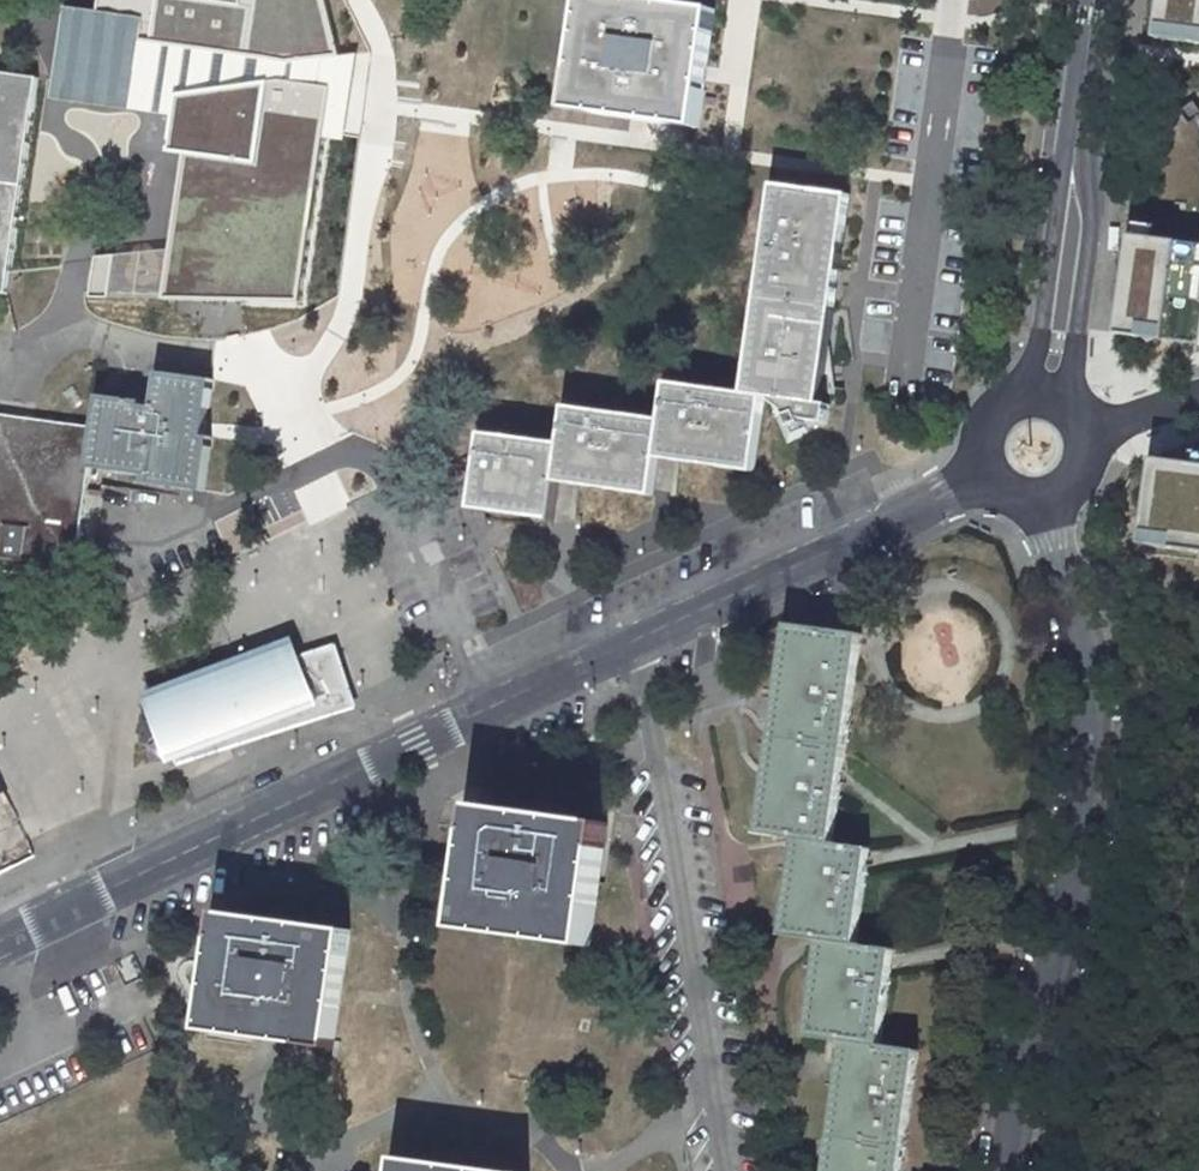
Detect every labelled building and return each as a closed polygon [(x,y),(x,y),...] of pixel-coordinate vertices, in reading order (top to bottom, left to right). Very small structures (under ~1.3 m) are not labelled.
[(97,22),(74,19),(67,82),(132,92),(138,42),(247,53),(252,9),(241,7),(242,0),(100,0),(97,22)] [(637,0),(588,0),(573,114),(695,130),(711,9),(637,0)] [(1198,43),(1198,0),(1163,0),(1159,38),(1198,43)] [(432,89),(470,92),(472,55),(434,52),(432,89)] [(253,77),(206,71),(196,165),(210,167),(205,213),(169,211),(161,276),(231,284),(237,240),(250,242),(248,255),(297,259),(306,177),(295,177),(298,138),(323,142),(328,97),(281,90),(280,100),(252,96),(253,77)] [(8,298),(33,78),(0,74),(0,297),(8,298)] [(431,140),(462,141),(463,103),(432,102),(431,140)] [(410,173),(408,187),(443,193),(445,179),(410,173)] [(836,310),(836,306),(850,200),(777,189),(762,297),(762,299),(836,310)] [(1132,237),(1119,335),(1198,346),(1198,246),(1132,237)] [(97,292),(112,293),(116,253),(101,252),(97,292)] [(762,299),(749,395),(767,398),(770,398),(777,399),(777,400),(787,434),(799,430),(796,421),(832,426),(834,406),(824,405),(836,310),(762,299)] [(157,365),(154,403),(135,402),(136,396),(97,391),(94,423),(33,418),(31,432),(0,428),(0,568),(73,576),(89,462),(146,468),(145,478),(202,483),(208,433),(198,432),(205,371),(157,365)] [(749,395),(671,385),(666,422),(568,410),(563,446),(490,437),(482,507),(553,516),(558,484),(656,495),(662,458),(757,471),(767,399),(767,398),(749,395)] [(0,413),(0,428),(31,432),(33,418),(0,413)] [(1156,461),(1145,544),(1198,551),(1198,466),(1156,461)] [(789,628),(760,837),(799,844),(785,935),(821,945),(807,1037),(848,1045),(830,1170),(898,1170),(916,1055),(882,1048),(897,955),(857,950),(869,854),(834,847),(863,639),(789,628)] [(245,733),(343,696),(343,695),(335,685),(322,673),(309,664),(302,660),(296,645),(148,697),(172,761),(245,733)] [(611,827),(482,807),(463,922),(592,943),(611,827)] [(351,935),(224,917),(208,1034),(334,1052),(351,935)]
